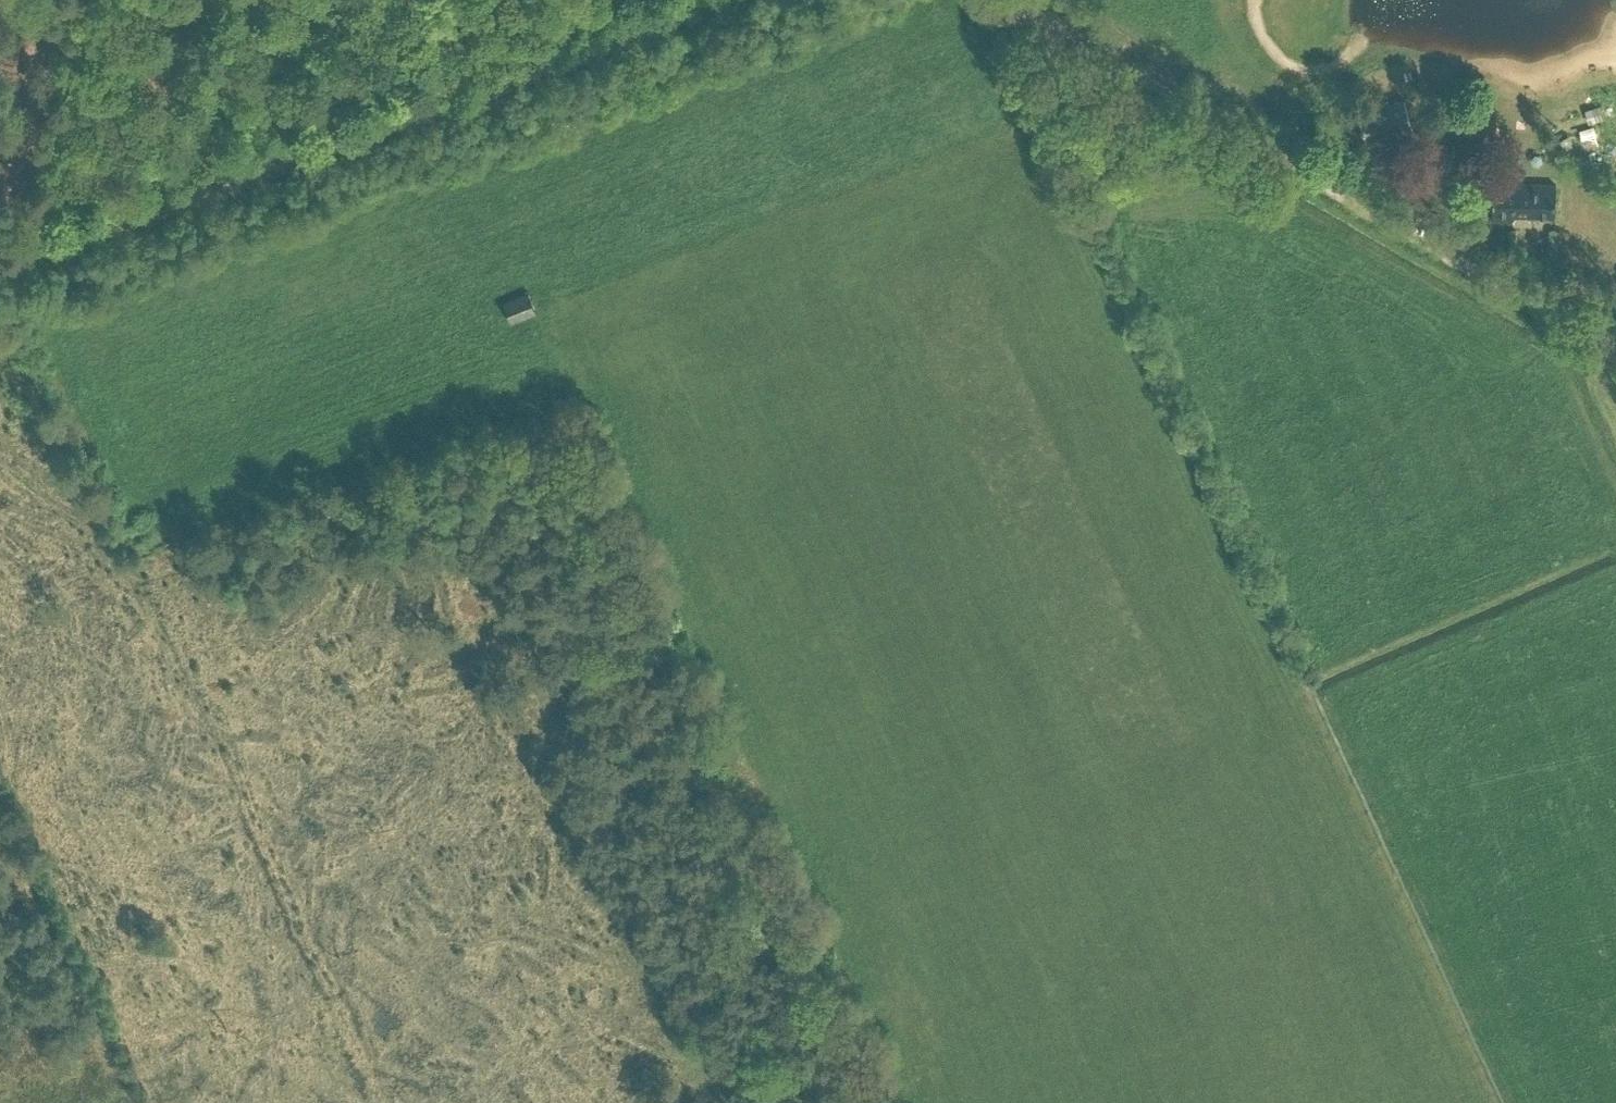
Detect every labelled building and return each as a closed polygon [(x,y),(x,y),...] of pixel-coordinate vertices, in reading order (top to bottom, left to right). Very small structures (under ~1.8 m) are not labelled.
[(1585,109),(1589,122),(1601,118),(1598,105),(1585,109)] [(1556,183),(1493,181),(1492,213),(1555,215),(1556,183)] [(505,301),(511,320),(532,313),(526,294),(505,301)]
